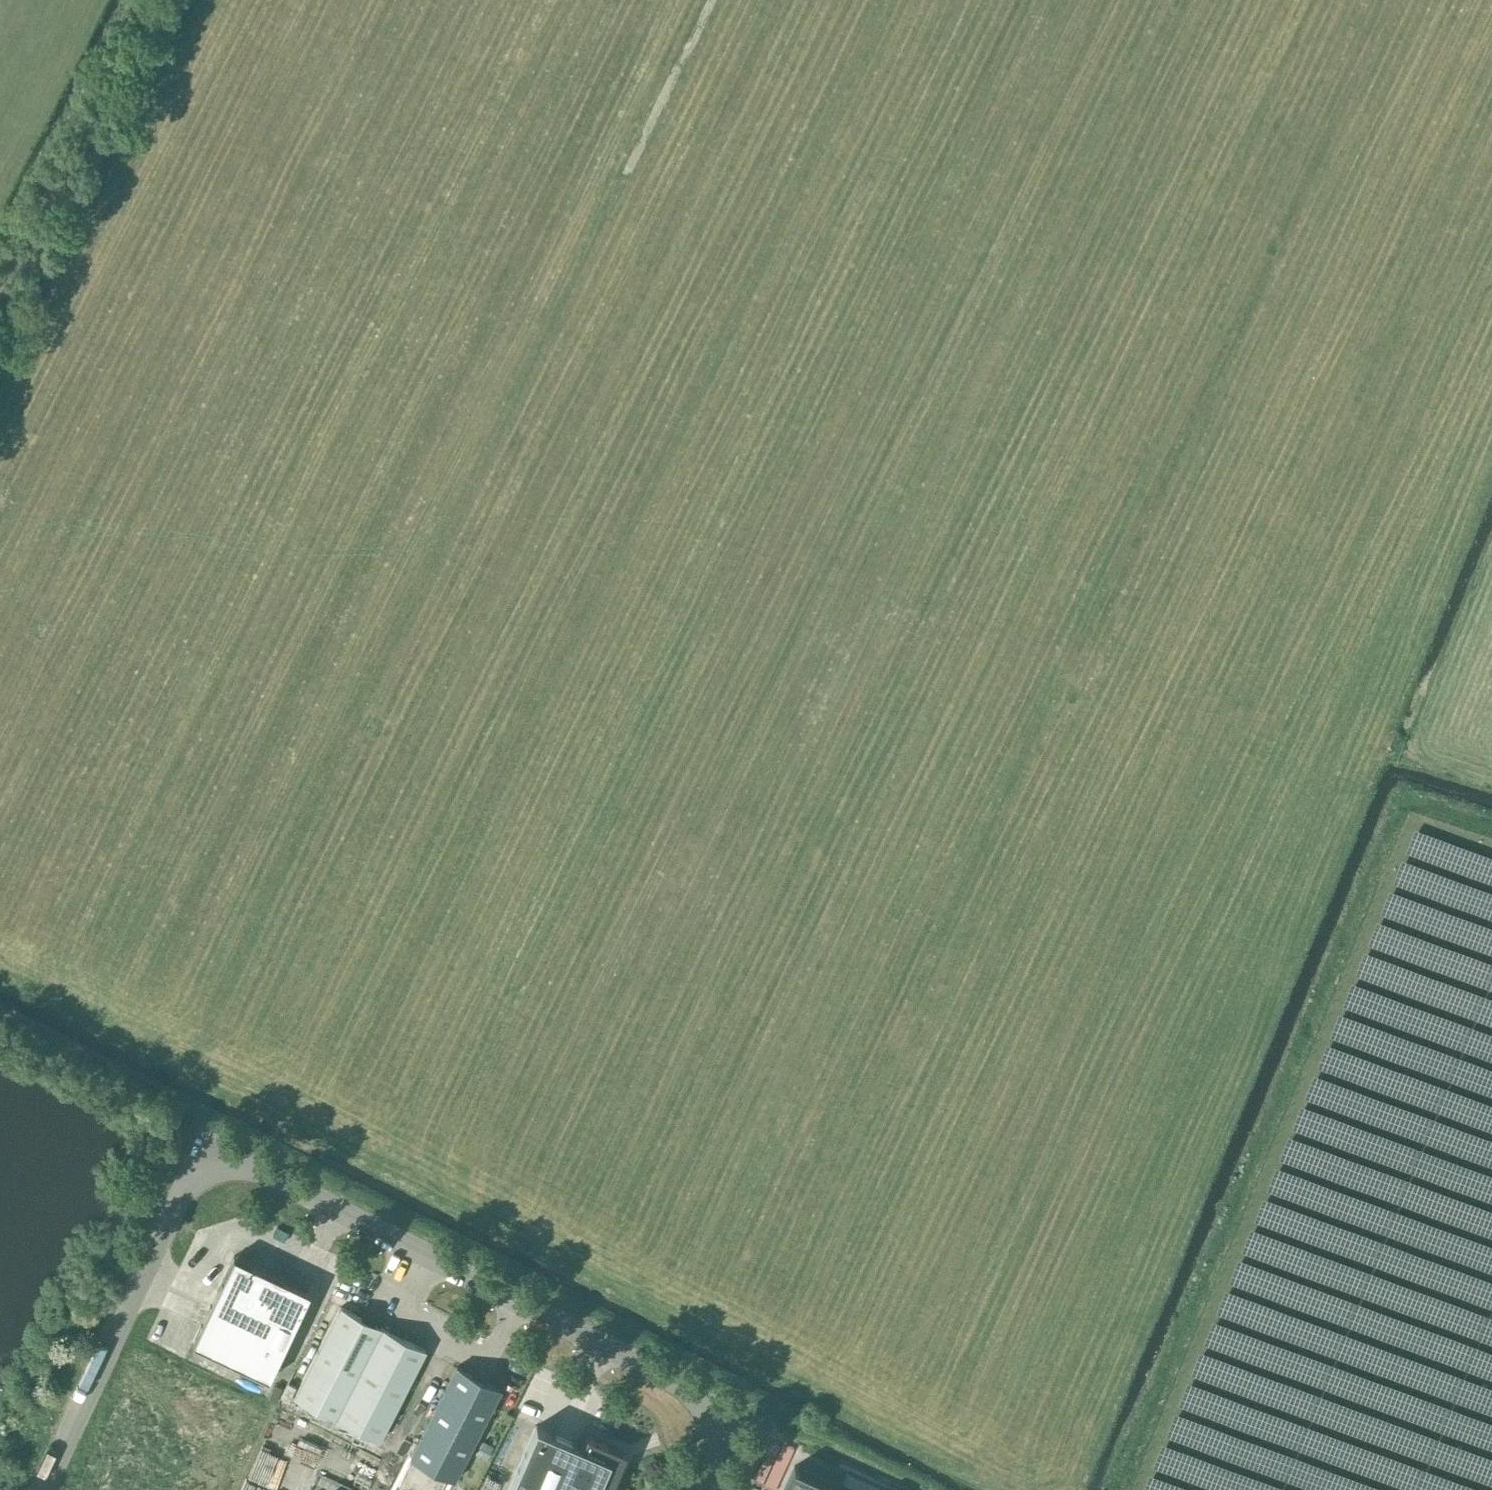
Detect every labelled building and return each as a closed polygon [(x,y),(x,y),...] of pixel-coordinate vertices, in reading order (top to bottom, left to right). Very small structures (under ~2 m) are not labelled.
[(310,1291),(290,1282),(234,1255),(193,1342),(269,1378),(310,1291)] [(340,1305),(294,1395),(336,1416),(379,1439),(425,1349),(382,1327),(340,1305)] [(455,1479),(501,1388),(457,1365),(410,1456),(455,1479)] [(582,1445),(536,1425),(508,1489),(609,1489),(615,1475),(626,1451),(586,1434),(582,1445)] [(343,1489),(364,1489),(370,1477),(369,1477),(380,1454),(356,1443),(345,1469),(352,1472),(343,1489)] [(794,1465),(783,1489),(848,1489),(794,1465)]
